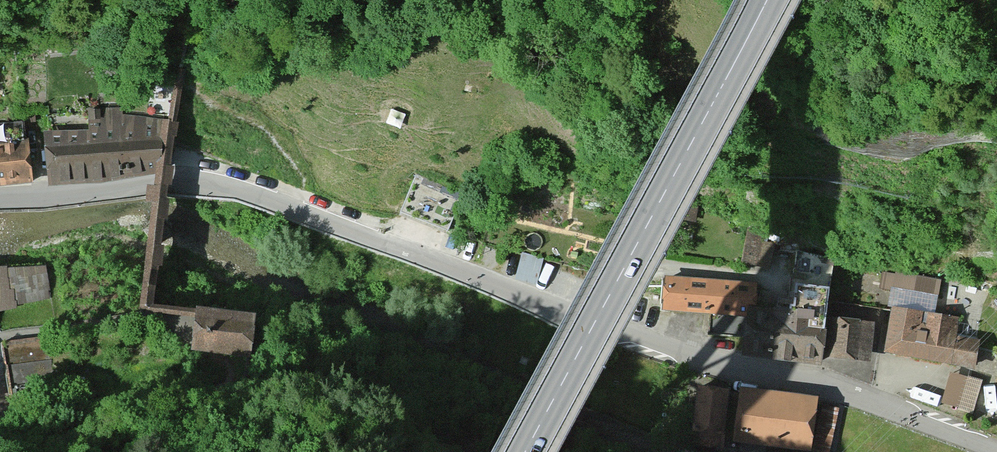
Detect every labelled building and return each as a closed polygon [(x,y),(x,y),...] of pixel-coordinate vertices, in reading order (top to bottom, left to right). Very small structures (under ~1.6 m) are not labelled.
[(158,174),(164,122),(124,120),(124,112),(86,113),(85,136),(44,139),(47,186),(101,183),(158,174)] [(40,187),(35,140),(0,143),(0,186),(40,187)] [(457,200),(413,181),(397,214),(443,234),(457,200)] [(766,231),(748,227),(741,261),(768,266),(773,243),(764,242),(766,231)] [(789,313),(750,308),(744,351),(820,361),(834,256),(797,252),(789,313)] [(46,266),(8,269),(13,308),(51,299),(46,266)] [(13,308),(8,269),(0,269),(0,311),(13,308)] [(760,281),(664,275),(662,311),(738,316),(739,301),(759,303),(760,281)] [(256,313),(197,306),(197,313),(192,345),(251,353),(256,313)] [(950,320),(885,310),(878,356),(965,369),(970,341),(948,337),(950,320)] [(743,317),(710,315),(709,334),(741,336),(743,317)] [(876,321),(829,316),(824,355),(872,360),(876,321)] [(46,339),(5,346),(12,386),(53,379),(46,339)] [(976,383),(944,374),(936,405),(968,413),(976,383)] [(734,391),(726,445),(773,451),(797,451),(805,401),(734,391)] [(714,449),(717,394),(687,392),(685,447),(714,449)]
